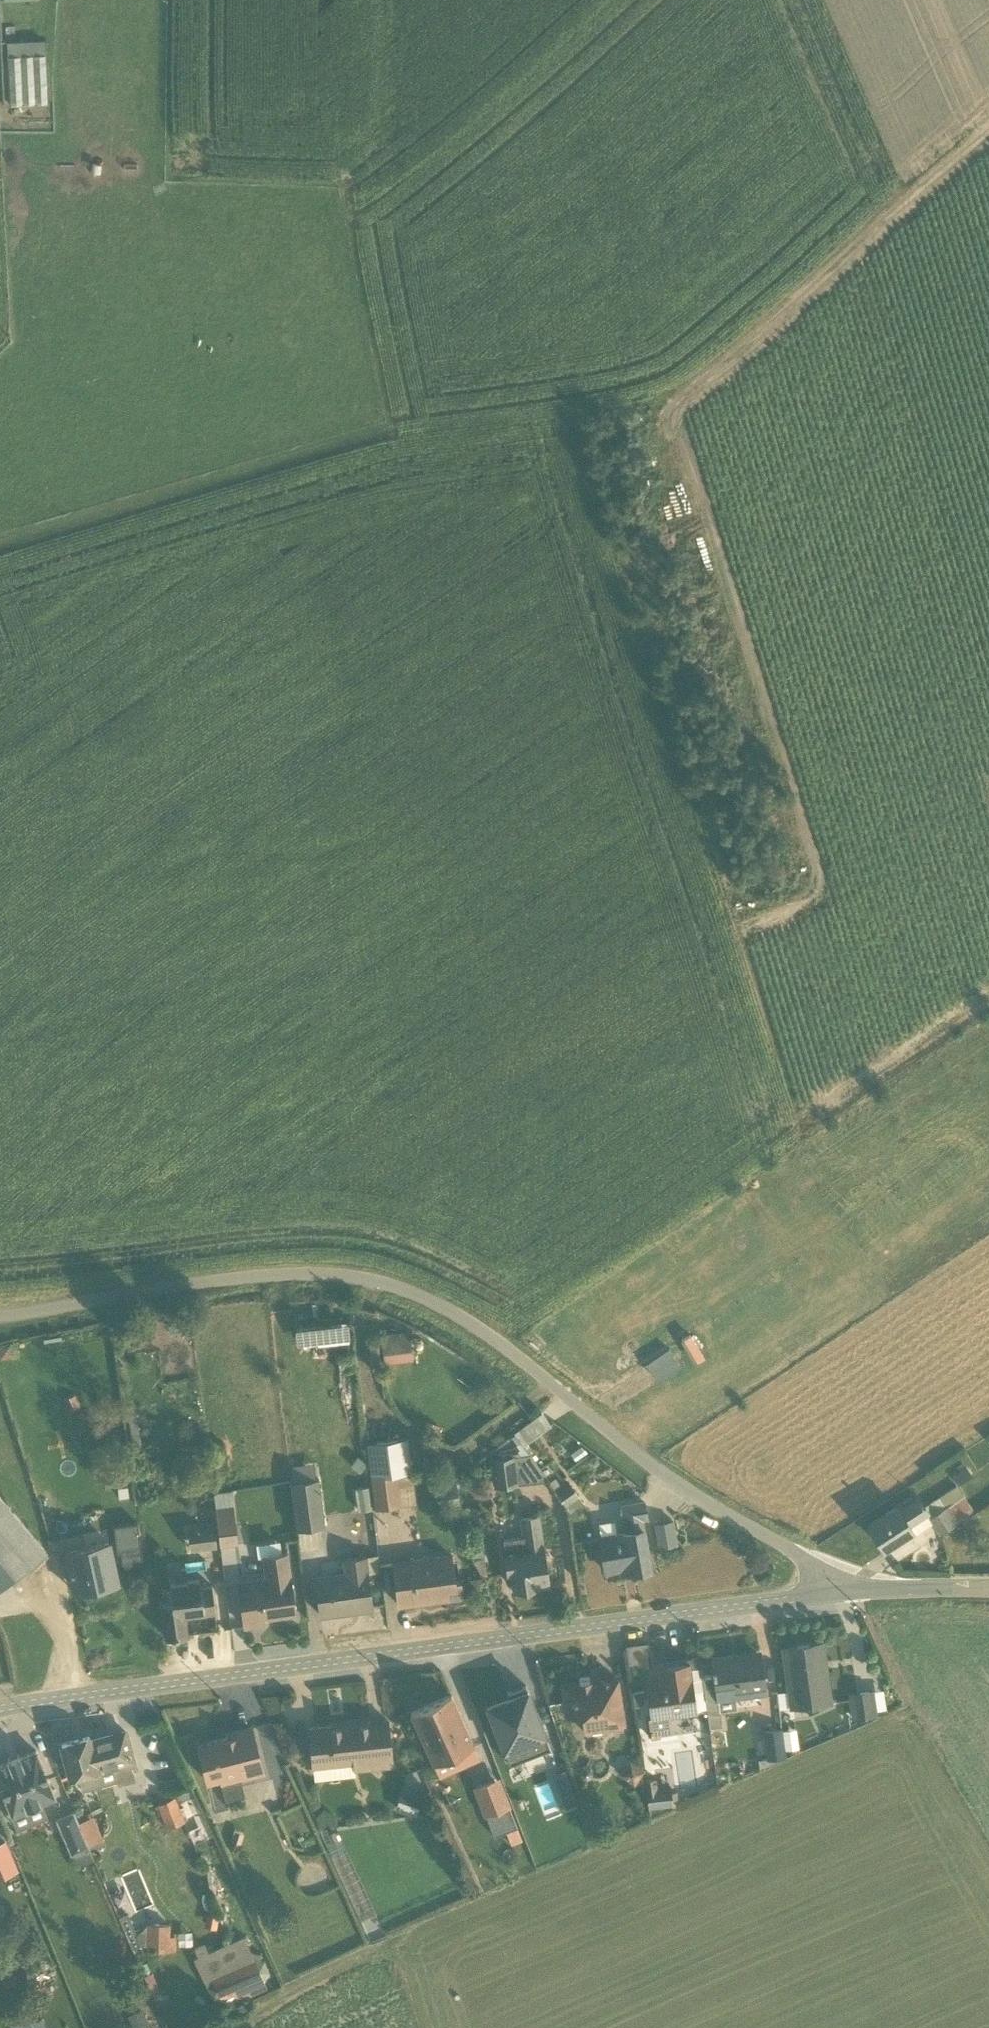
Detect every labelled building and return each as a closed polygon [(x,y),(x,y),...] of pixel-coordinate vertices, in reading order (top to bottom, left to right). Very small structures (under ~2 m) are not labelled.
[(54,108),(52,41),(10,43),(13,109),(54,108)] [(298,1323),(298,1343),(353,1341),(352,1320),(298,1323)] [(386,1357),(386,1361),(414,1361),(413,1330),(385,1331),(385,1342),(373,1342),(373,1357),(386,1357)] [(540,1414),(510,1434),(521,1448),(551,1426),(540,1414)] [(977,1472),(988,1464),(988,1446),(985,1440),(965,1452),(977,1472)] [(527,1456),(489,1461),(493,1487),(544,1480),(527,1456)] [(971,1477),(963,1464),(955,1468),(958,1473),(951,1477),(957,1485),(971,1477)] [(367,1477),(371,1507),(393,1503),(389,1474),(367,1477)] [(301,1533),(331,1529),(325,1484),(295,1488),(301,1533)] [(867,1526),(883,1549),(912,1530),(915,1535),(933,1523),(940,1534),(973,1513),(956,1486),(924,1507),(917,1497),(900,1508),(898,1506),(867,1526)] [(220,1543),(238,1543),(236,1489),(218,1490),(220,1543)] [(625,1520),(648,1516),(644,1498),(622,1502),(625,1520)] [(35,1552),(0,1509),(0,1580),(35,1552)] [(659,1546),(680,1544),(677,1520),(656,1522),(659,1546)] [(188,1525),(191,1550),(219,1547),(216,1521),(188,1525)] [(619,1583),(650,1582),(647,1528),(618,1529),(619,1543),(602,1544),(603,1568),(618,1567),(619,1583)] [(516,1592),(547,1590),(544,1531),(514,1532),(515,1549),(500,1550),(501,1576),(515,1575),(516,1592)] [(107,1540),(66,1546),(73,1595),(114,1589),(107,1540)] [(307,1582),(310,1608),(370,1601),(365,1550),(341,1552),(344,1578),(307,1582)] [(289,1613),(286,1553),(261,1554),(262,1583),(235,1584),(236,1615),(289,1613)] [(390,1564),(395,1602),(456,1595),(451,1556),(390,1564)] [(189,1617),(220,1615),(218,1586),(165,1590),(170,1641),(191,1639),(189,1617)] [(830,1704),(821,1643),(782,1649),(788,1692),(776,1694),(778,1709),(830,1704)] [(702,1679),(705,1701),(717,1701),(719,1712),(735,1709),(734,1700),(764,1695),(758,1652),(711,1658),(714,1677),(702,1679)] [(703,1691),(700,1667),(688,1669),(687,1665),(658,1669),(660,1683),(646,1685),(651,1718),(647,1718),(650,1740),(659,1739),(659,1735),(670,1734),(668,1717),(696,1714),(696,1713),(705,1711),(703,1691)] [(578,1682),(561,1685),(566,1719),(581,1717),(583,1734),(591,1733),(592,1735),(606,1734),(606,1731),(621,1729),(621,1726),(622,1726),(616,1680),(589,1684),(588,1677),(578,1678),(578,1682)] [(487,1710),(508,1764),(549,1748),(525,1687),(507,1694),(510,1701),(487,1710)] [(847,1694),(851,1719),(876,1716),(876,1710),(884,1709),(882,1690),(873,1692),(872,1690),(847,1694)] [(410,1713),(433,1765),(473,1747),(450,1695),(410,1713)] [(391,1767),(386,1721),(308,1729),(314,1781),(354,1777),(354,1771),(391,1767)] [(250,1728),(234,1732),(235,1737),(198,1746),(206,1783),(219,1781),(225,1801),(243,1796),(240,1783),(252,1780),(252,1778),(262,1775),(250,1728)] [(781,1729),(761,1732),(765,1759),(761,1760),(761,1763),(754,1764),(756,1772),(784,1759),(784,1758),(785,1757),(781,1729)] [(782,1731),(785,1749),(797,1747),(794,1729),(782,1731)] [(88,1737),(61,1745),(70,1779),(78,1777),(82,1791),(116,1782),(117,1785),(134,1781),(131,1771),(134,1770),(124,1732),(90,1741),(88,1737)] [(0,1766),(0,1789),(11,1817),(55,1799),(35,1752),(0,1766)] [(397,1809),(419,1815),(425,1792),(403,1786),(397,1809)] [(671,1794),(649,1798),(651,1807),(673,1803),(671,1794)] [(162,1803),(171,1826),(185,1820),(176,1798),(162,1803)] [(79,1867),(93,1861),(87,1848),(89,1848),(73,1812),(55,1820),(70,1855),(73,1854),(79,1867)] [(102,1842),(92,1817),(78,1823),(89,1848),(102,1842)] [(478,1870),(470,1874),(479,1894),(487,1891),(478,1870)] [(128,1914),(120,1917),(132,1947),(175,1951),(176,1936),(171,1936),(171,1923),(149,1922),(135,1934),(128,1914)] [(196,1957),(192,1959),(203,1983),(209,1981),(208,1988),(209,1993),(210,1995),(217,2001),(224,1999),(226,2006),(265,1989),(264,1980),(270,1971),(263,1955),(250,1952),(243,1936),(207,1952),(204,1944),(192,1949),(196,1957)] [(22,2027),(46,2027),(41,2018),(22,2027)]
